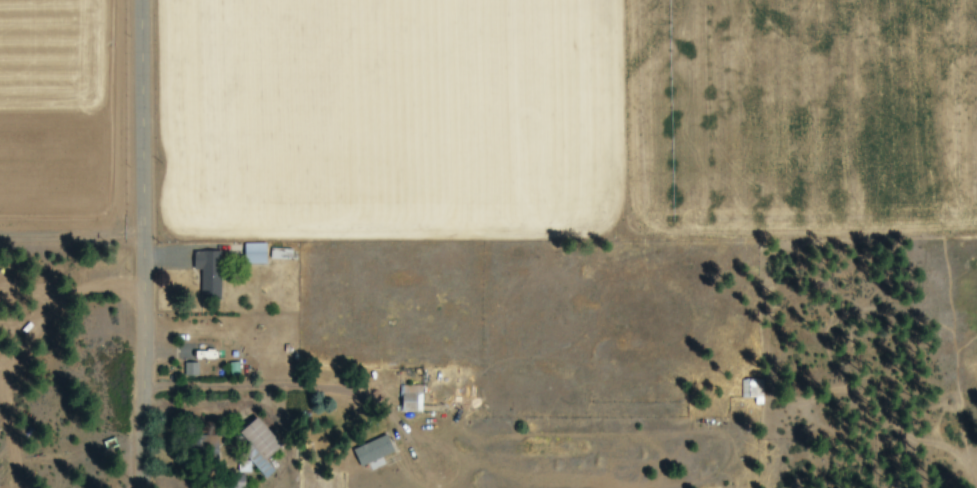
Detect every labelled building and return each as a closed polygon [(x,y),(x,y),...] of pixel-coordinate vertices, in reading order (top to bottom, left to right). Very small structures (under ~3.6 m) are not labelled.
[(245,265),(267,264),(267,243),(245,244),(245,265)] [(293,250),(271,249),(271,259),(293,260),(293,250)] [(201,299),(221,299),(220,252),(194,252),(194,271),(201,271),(201,299)] [(199,363),(185,363),(185,376),(199,377),(199,363)] [(763,380),(742,380),(742,401),(764,400),(763,380)] [(423,413),(422,386),(402,386),(402,413),(423,413)] [(240,434),(252,447),(244,454),(267,480),(276,472),(265,460),(282,445),(257,418),(240,434)] [(199,436),(199,450),(208,450),(208,458),(218,459),(219,437),(199,436)] [(394,453),(386,436),(353,450),(361,468),(394,453)]
